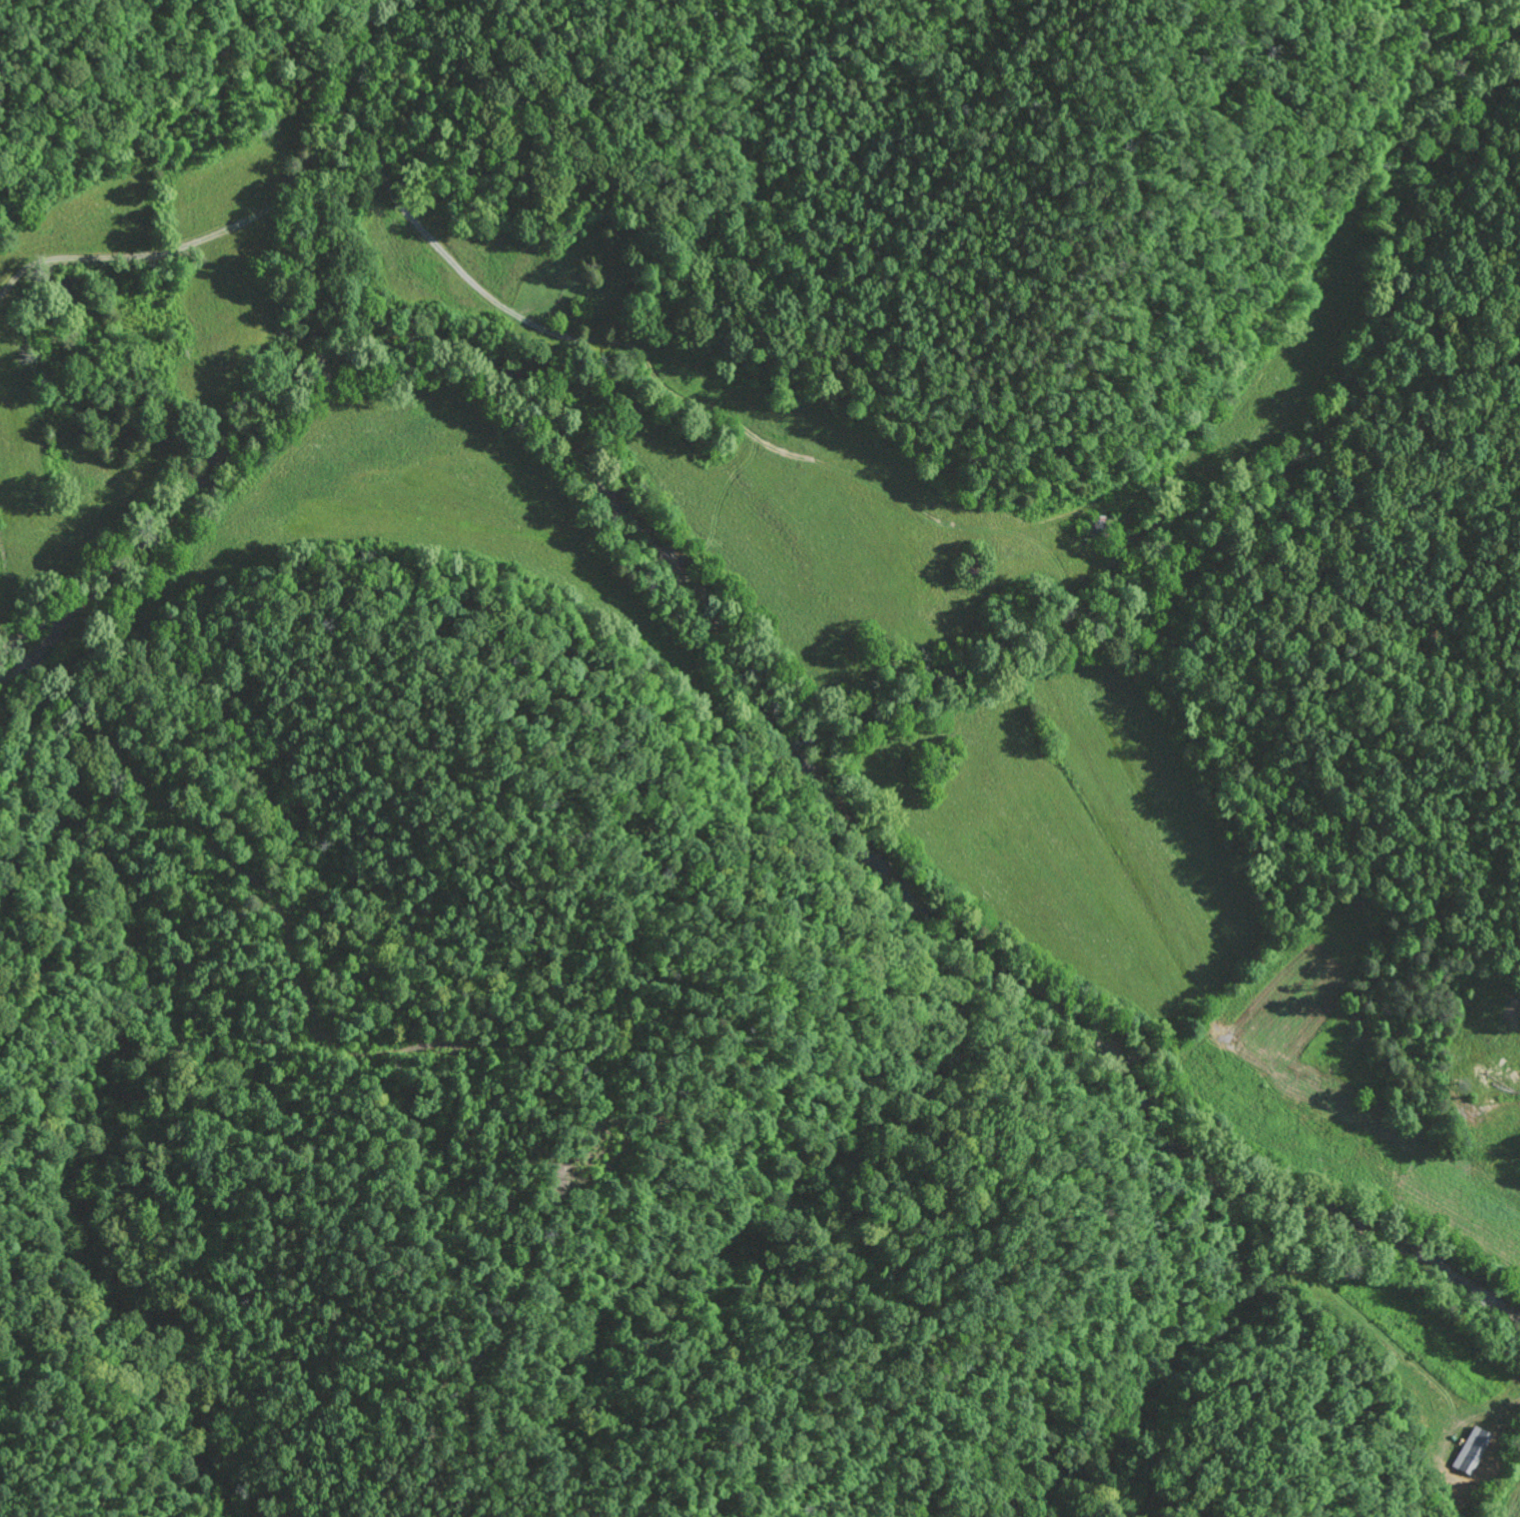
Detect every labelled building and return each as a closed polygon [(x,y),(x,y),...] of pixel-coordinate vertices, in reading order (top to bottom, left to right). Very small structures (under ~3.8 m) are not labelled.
[(1467,1474),(1470,1466),(1477,1469),(1490,1436),(1471,1428),(1453,1470),(1459,1473),(1460,1471),(1467,1474)]
